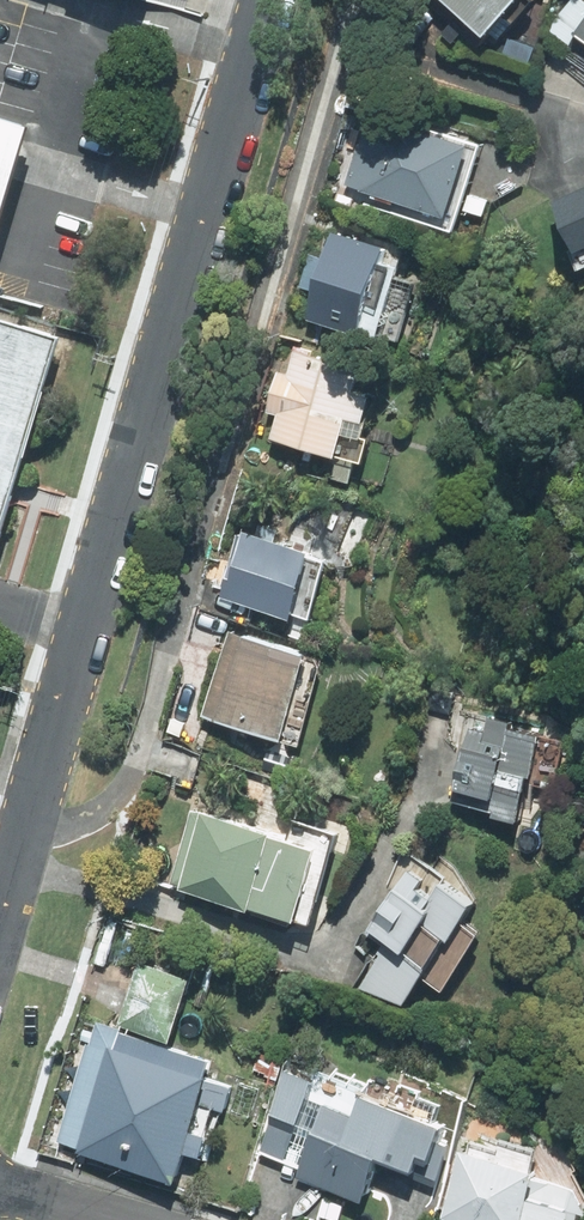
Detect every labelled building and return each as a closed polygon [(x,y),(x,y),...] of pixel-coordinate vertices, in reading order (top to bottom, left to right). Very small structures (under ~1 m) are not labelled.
[(491,35),(522,0),(450,0),(491,35)] [(574,46),(583,54),(583,33),(574,46)] [(35,128),(0,118),(0,247),(35,128)] [(472,152),(381,123),(361,185),(452,214),(472,152)] [(570,208),(583,240),(583,202),(570,208)] [(388,256),(340,243),(318,322),(366,336),(388,256)] [(72,338),(0,318),(0,580),(72,338)] [(378,377),(300,357),(279,441),(340,457),(351,414),(367,418),(378,377)] [(312,558),(248,538),(230,597),(294,617),(312,558)] [(305,668),(233,647),(212,716),(284,737),(305,668)] [(540,747),(473,731),(457,799),(523,815),(540,747)] [(314,854),(200,819),(180,883),(294,919),(314,854)] [(408,1000),(473,901),(423,868),(358,967),(408,1000)] [(191,984),(146,969),(127,1024),(172,1039),(191,984)] [(212,1068),(103,1034),(67,1150),(176,1184),(212,1068)] [(424,1172),(440,1130),(367,1103),(360,1121),(330,1110),(306,1176),(363,1197),(379,1155),(424,1172)] [(467,1154),(450,1218),(459,1219),(568,1219),(570,1211),(526,1199),(533,1172),(467,1154)]
